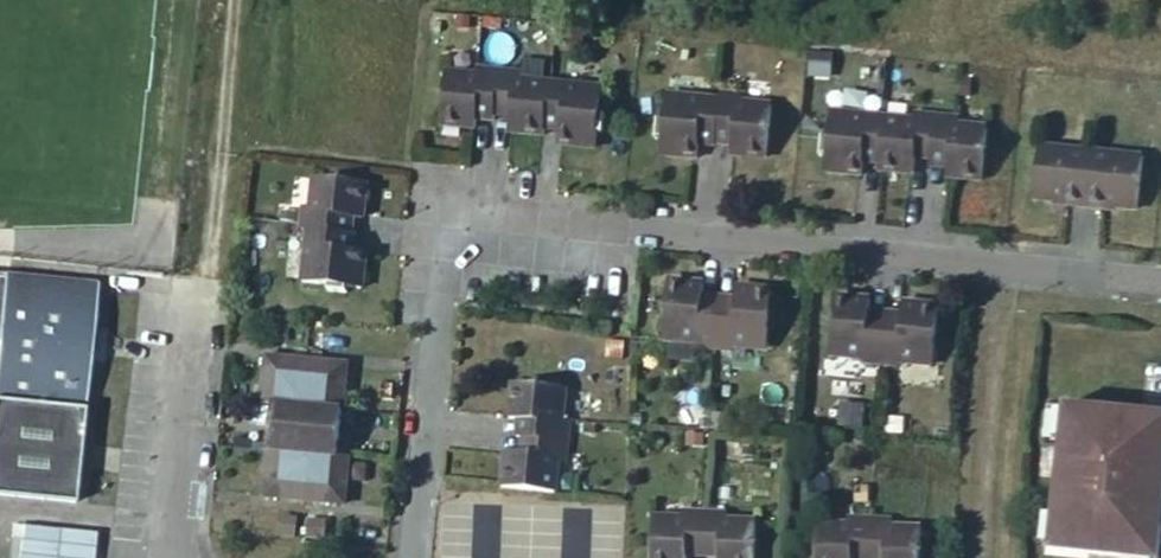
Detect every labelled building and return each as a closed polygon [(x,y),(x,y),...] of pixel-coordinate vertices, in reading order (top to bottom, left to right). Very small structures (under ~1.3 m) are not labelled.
[(518,80),(519,72),(475,67),(474,75),(444,71),(439,124),(474,127),(475,117),(476,106),(493,108),(509,109),(506,130),(541,135),(542,124),(558,126),(556,144),(593,149),(595,133),(601,134),(603,117),(597,116),(601,89),(518,80)] [(696,158),(697,140),(715,142),(716,131),(732,133),(729,154),(765,158),(770,107),(740,103),(741,96),(718,94),(717,101),(665,95),(662,122),(656,122),(654,138),(660,139),(659,154),(696,158)] [(475,117),(492,119),(493,108),(476,106),(475,117)] [(911,121),(829,113),(826,140),(820,140),(819,155),(825,156),(823,171),(859,175),(861,157),(877,159),(876,169),(911,173),(913,152),(929,154),(946,156),(945,168),(944,177),(980,181),(985,128),(956,126),(957,118),(912,113),(911,121)] [(1089,151),(1037,145),(1032,197),(1084,203),(1136,208),(1141,156),(1089,151)] [(946,156),(929,154),(928,166),(945,168),(946,156)] [(365,183),(313,177),(309,207),(302,206),(300,228),(307,229),(301,281),(329,285),(328,291),(344,292),(345,286),(365,289),(369,253),(348,250),(350,233),(338,232),(339,216),(351,217),(361,218),(365,183)] [(350,233),(351,217),(339,216),(338,232),(350,233)] [(83,334),(91,328),(95,286),(0,276),(0,494),(74,500),(88,355),(82,347),(83,334)] [(703,284),(668,281),(662,339),(696,342),(695,347),(732,350),(732,346),(766,348),(771,291),(736,288),(735,298),(734,305),(702,302),(702,295),(703,284)] [(735,298),(702,295),(702,302),(734,305),(735,298)] [(833,297),(828,355),(862,358),(861,363),(897,366),(898,362),(931,365),(937,307),(902,303),(901,314),(900,321),(867,318),(868,311),(869,300),(833,297)] [(901,314),(868,311),(867,318),(900,321),(901,314)] [(344,364),(265,357),(260,404),(271,405),(262,496),(343,504),(347,456),(335,455),(344,364)] [(563,387),(511,382),(507,417),(517,418),(529,419),(527,437),(525,453),(503,451),(500,486),(552,492),(555,461),(563,461),(567,418),(560,417),(563,387)] [(1066,405),(1050,548),(1088,552),(1120,555),(1149,557),(1158,557),(1160,529),(1160,414),(1066,405)] [(517,418),(515,436),(527,437),(529,419),(517,418)] [(754,520),(724,519),(725,512),(681,511),(681,518),(651,516),(649,557),(685,557),(685,548),(701,549),(718,550),(717,557),(753,557),(754,520)] [(815,524),(814,557),(849,557),(849,556),(866,557),(882,557),(918,557),(919,528),(889,527),(890,520),(846,518),(846,526),(815,524)] [(96,533),(21,529),(19,557),(95,557),(96,533)] [(701,557),(701,549),(685,548),(685,557),(701,557)] [(718,550),(701,549),(701,557),(717,557),(718,550)]
